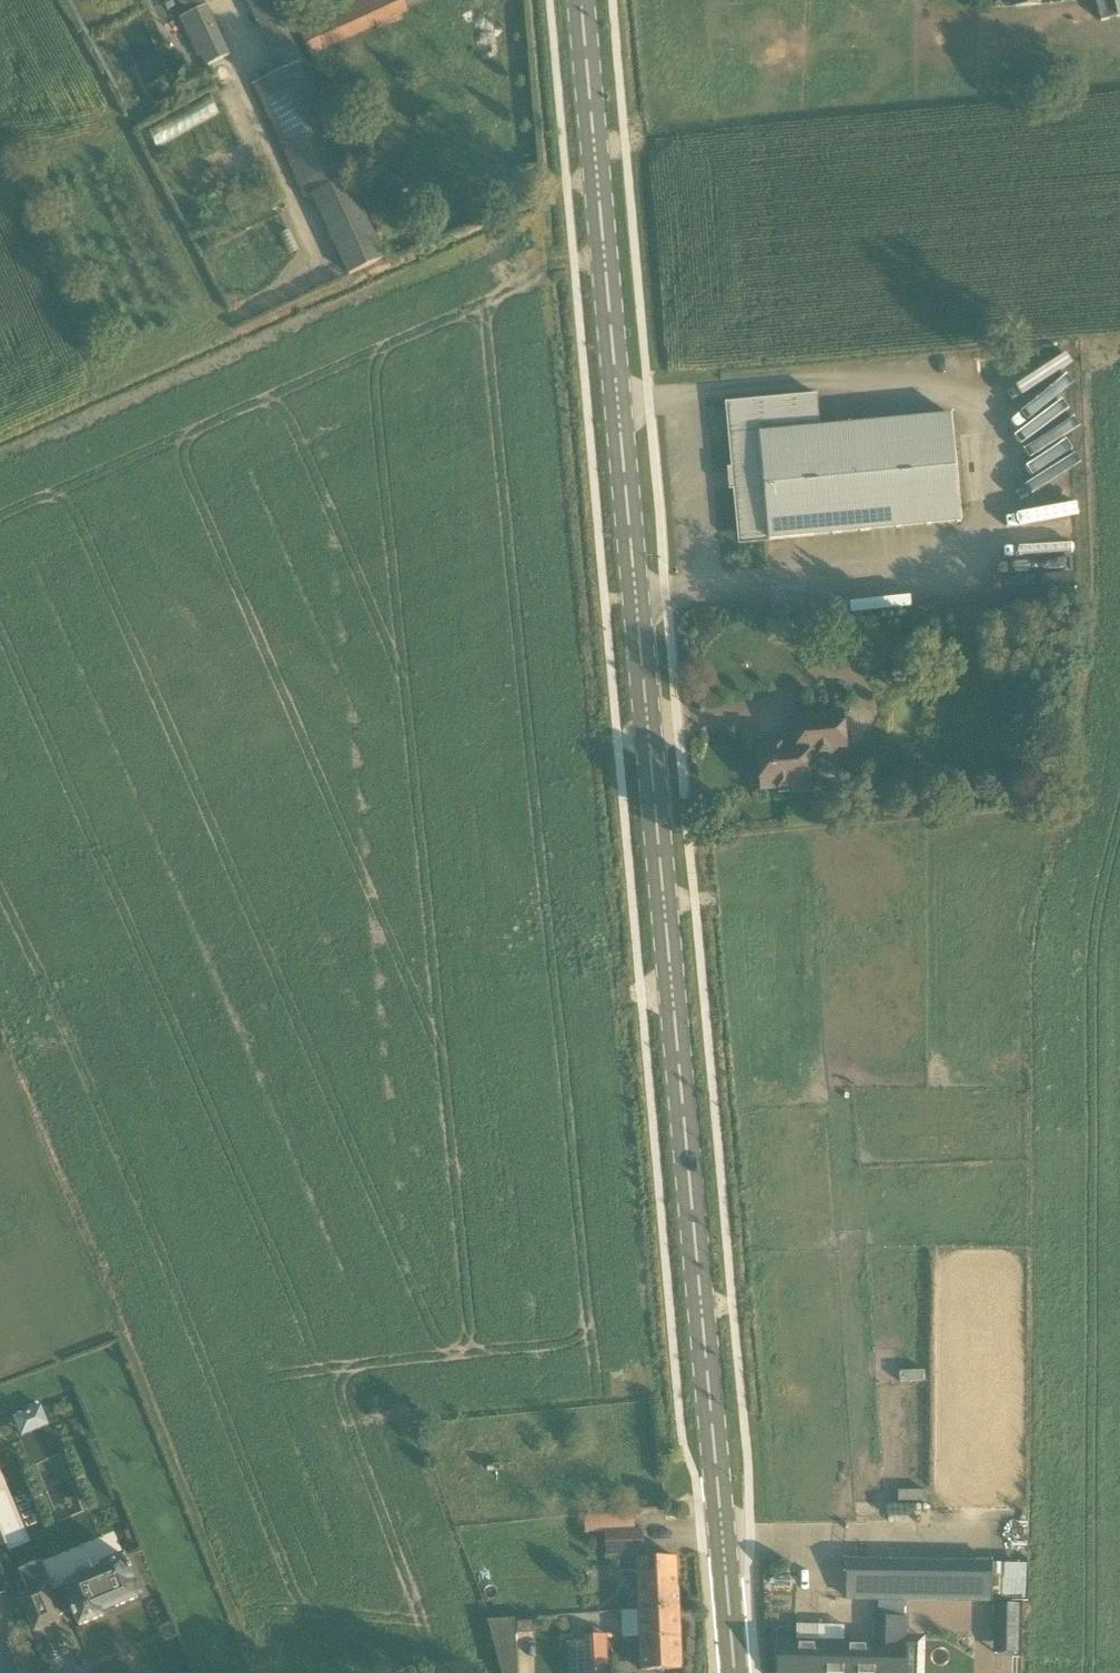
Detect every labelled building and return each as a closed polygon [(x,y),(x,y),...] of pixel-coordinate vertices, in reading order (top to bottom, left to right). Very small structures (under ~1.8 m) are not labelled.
[(259,21),(267,37),(287,28),(273,0),(245,0),(256,22),(259,21)] [(407,9),(403,0),(340,0),(294,21),(309,54),(407,9)] [(1103,22),(1119,17),(1119,0),(1097,0),(1103,22)] [(203,55),(208,66),(229,56),(204,6),(180,18),(198,57),(203,55)] [(303,196),(310,194),(349,176),(354,174),(302,62),(253,84),(303,196)] [(818,427),(815,395),(726,403),(735,506),(739,505),(743,539),(768,537),(768,540),(959,523),(949,415),(818,427)] [(846,755),(842,712),(794,717),(796,739),(779,741),(779,746),(758,748),(760,790),(792,788),(792,793),(811,791),(808,759),(846,755)] [(26,1436),(54,1424),(46,1404),(17,1415),(26,1436)] [(642,1571),(643,1611),(678,1610),(676,1558),(643,1559),(643,1553),(642,1531),(635,1531),(605,1533),(606,1554),(618,1554),(619,1572),(642,1571)] [(132,1570),(129,1564),(128,1564),(124,1556),(101,1565),(102,1569),(66,1584),(66,1585),(54,1590),(42,1561),(19,1571),(28,1592),(20,1595),(35,1631),(60,1621),(58,1616),(74,1611),(72,1612),(74,1618),(76,1618),(80,1626),(103,1617),(102,1613),(138,1598),(137,1596),(143,1593),(138,1580),(132,1583),(131,1580),(134,1579),(130,1571),(132,1570)] [(991,1564),(905,1563),(848,1562),(846,1599),(991,1601),(991,1564)] [(478,1566),(485,1602),(500,1599),(494,1563),(478,1566)] [(1018,1606),(996,1605),(995,1634),(996,1634),(997,1631),(1017,1631),(1018,1606)] [(643,1611),(645,1640),(646,1671),(681,1670),(678,1610),(643,1611)] [(845,1672),(902,1672),(903,1618),(872,1618),(872,1644),(846,1643),(845,1660),(845,1672)] [(515,1619),(487,1621),(491,1633),(495,1647),(516,1646),(515,1619)] [(533,1633),(533,1621),(517,1622),(518,1634),(533,1633)] [(574,1652),(575,1672),(600,1672),(599,1666),(598,1635),(584,1636),(584,1641),(575,1641),(575,1635),(561,1636),(561,1648),(574,1647),(574,1652)] [(846,1643),(779,1642),(778,1672),(845,1672),(845,1660),(846,1643)]
